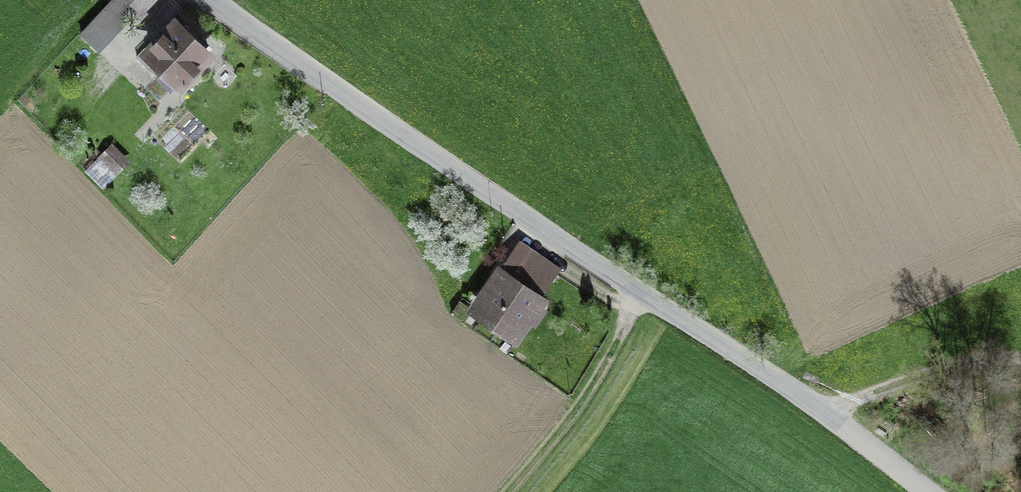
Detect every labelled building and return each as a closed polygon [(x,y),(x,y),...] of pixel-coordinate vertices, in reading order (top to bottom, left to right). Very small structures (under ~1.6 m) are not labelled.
[(72,34),(95,55),(147,0),(104,0),(72,34)] [(168,16),(129,54),(168,93),(207,54),(168,16)] [(122,163),(103,145),(79,170),(97,188),(122,163)] [(514,242),(497,264),(537,294),(554,272),(514,242)] [(493,263),(459,308),(510,346),(543,302),(493,263)]
